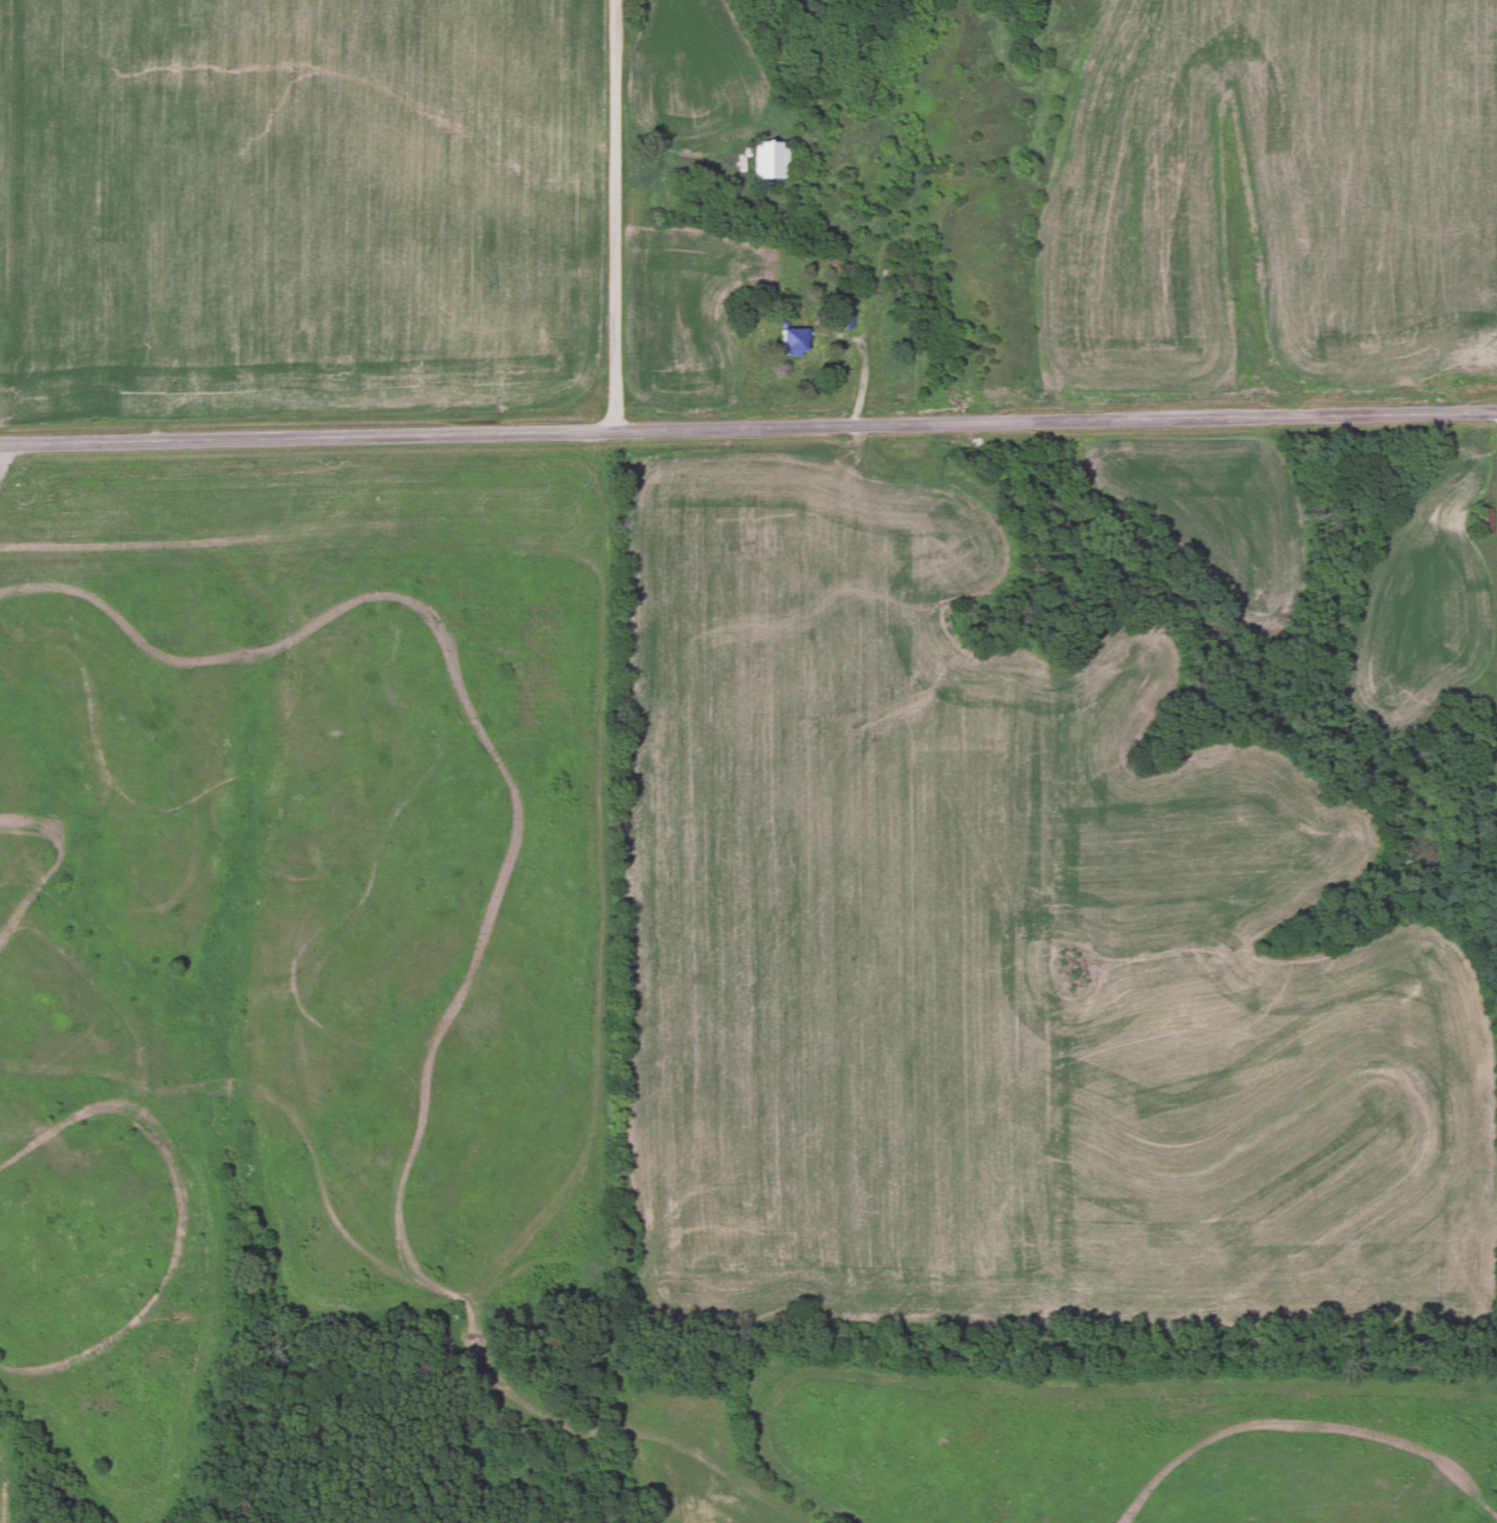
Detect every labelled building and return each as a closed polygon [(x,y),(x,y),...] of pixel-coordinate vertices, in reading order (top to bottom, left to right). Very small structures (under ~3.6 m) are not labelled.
[(754,140),(754,178),(787,178),(787,140),(754,140)] [(808,327),(782,327),(782,354),(808,354),(808,327)]
